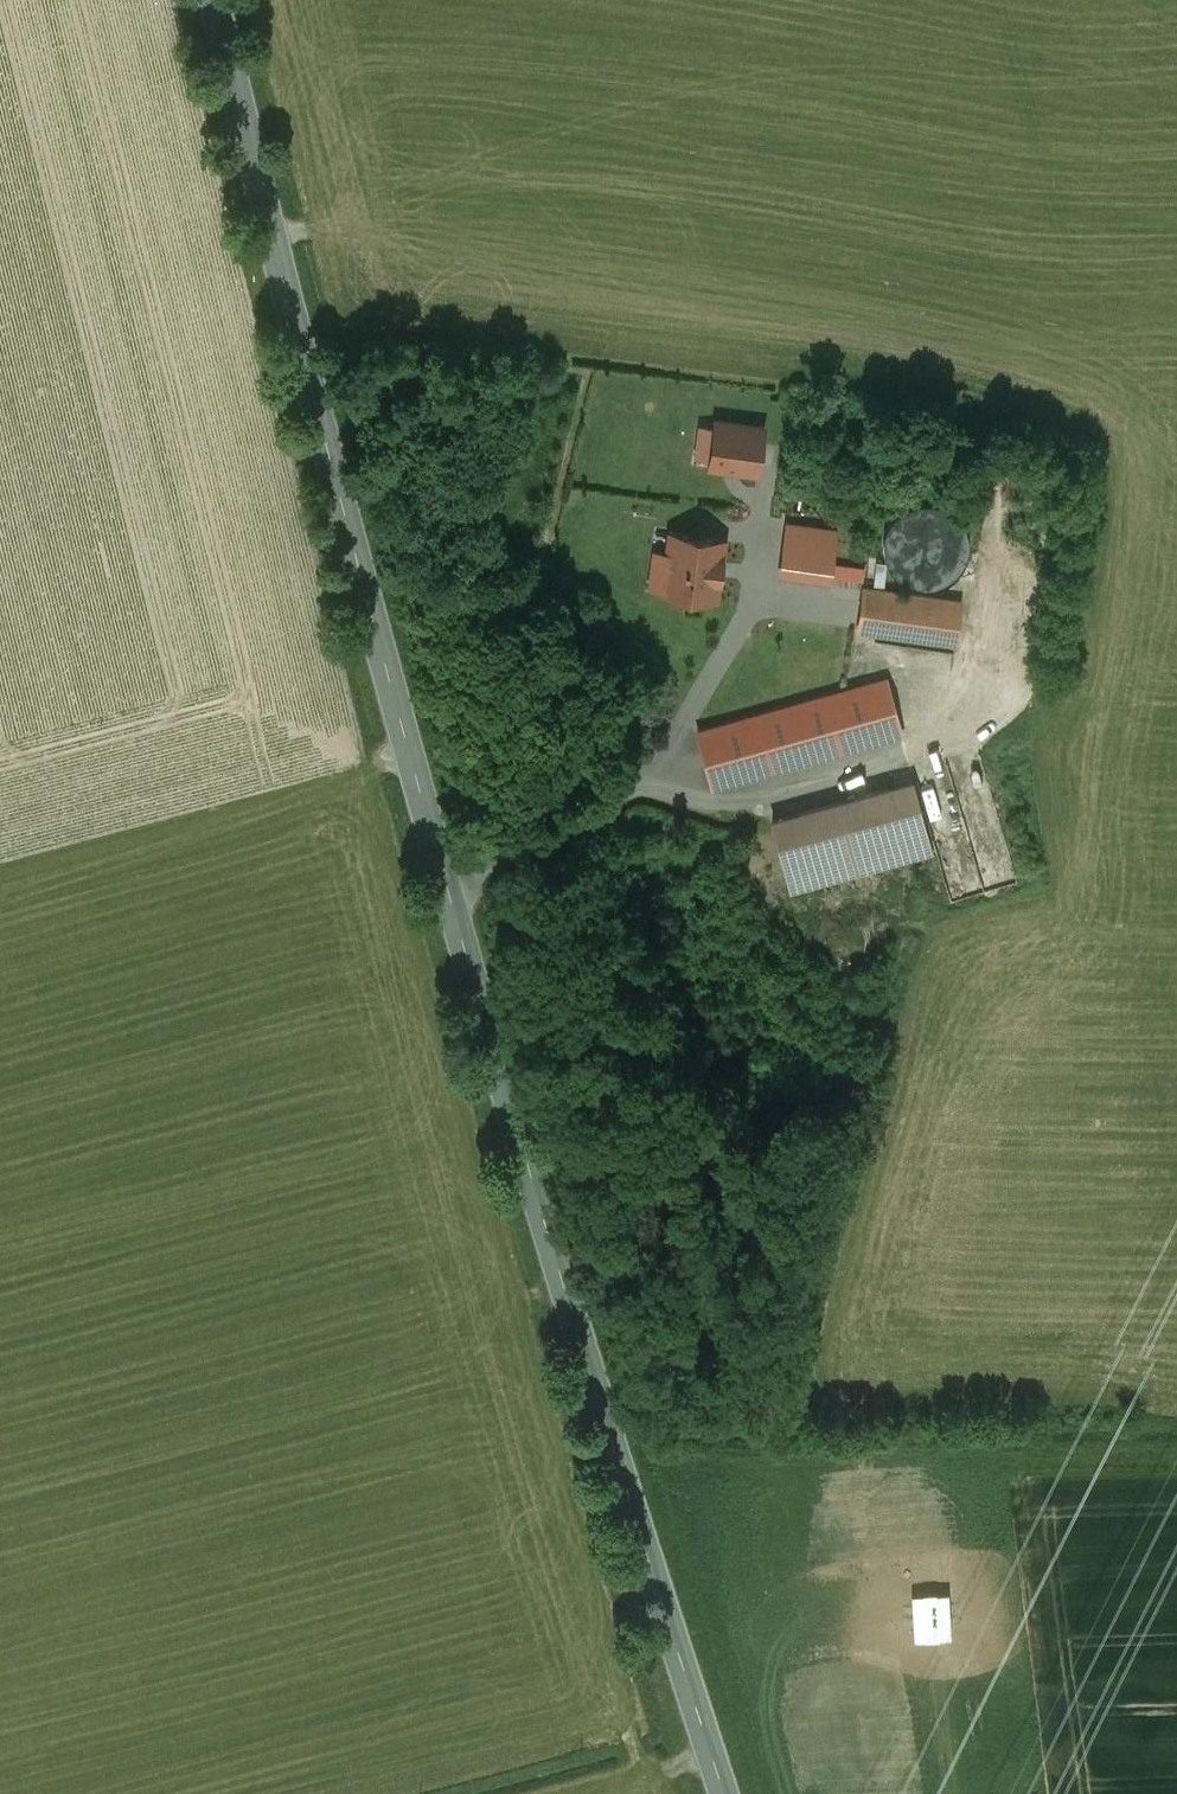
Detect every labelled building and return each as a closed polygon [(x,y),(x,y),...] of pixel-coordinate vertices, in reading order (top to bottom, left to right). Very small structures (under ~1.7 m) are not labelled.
[(765,425),(713,420),(708,469),(760,475),(765,425)] [(965,562),(968,546),(964,529),(955,516),(941,507),(924,504),(908,507),(894,517),(886,531),(883,547),(886,564),(896,577),(910,586),(926,589),(942,586),(956,576),(965,562)] [(726,533),(673,527),(670,557),(658,556),(655,585),(666,586),(665,597),(719,602),(726,533)] [(834,533),(789,528),(785,576),(830,581),(834,533)] [(864,590),(858,630),(954,643),(960,603),(864,590)] [(885,679),(698,734),(714,788),(901,732),(885,679)] [(913,779),(772,819),(791,888),(933,849),(913,779)] [(876,909),(822,925),(834,965),(888,949),(876,909)]
